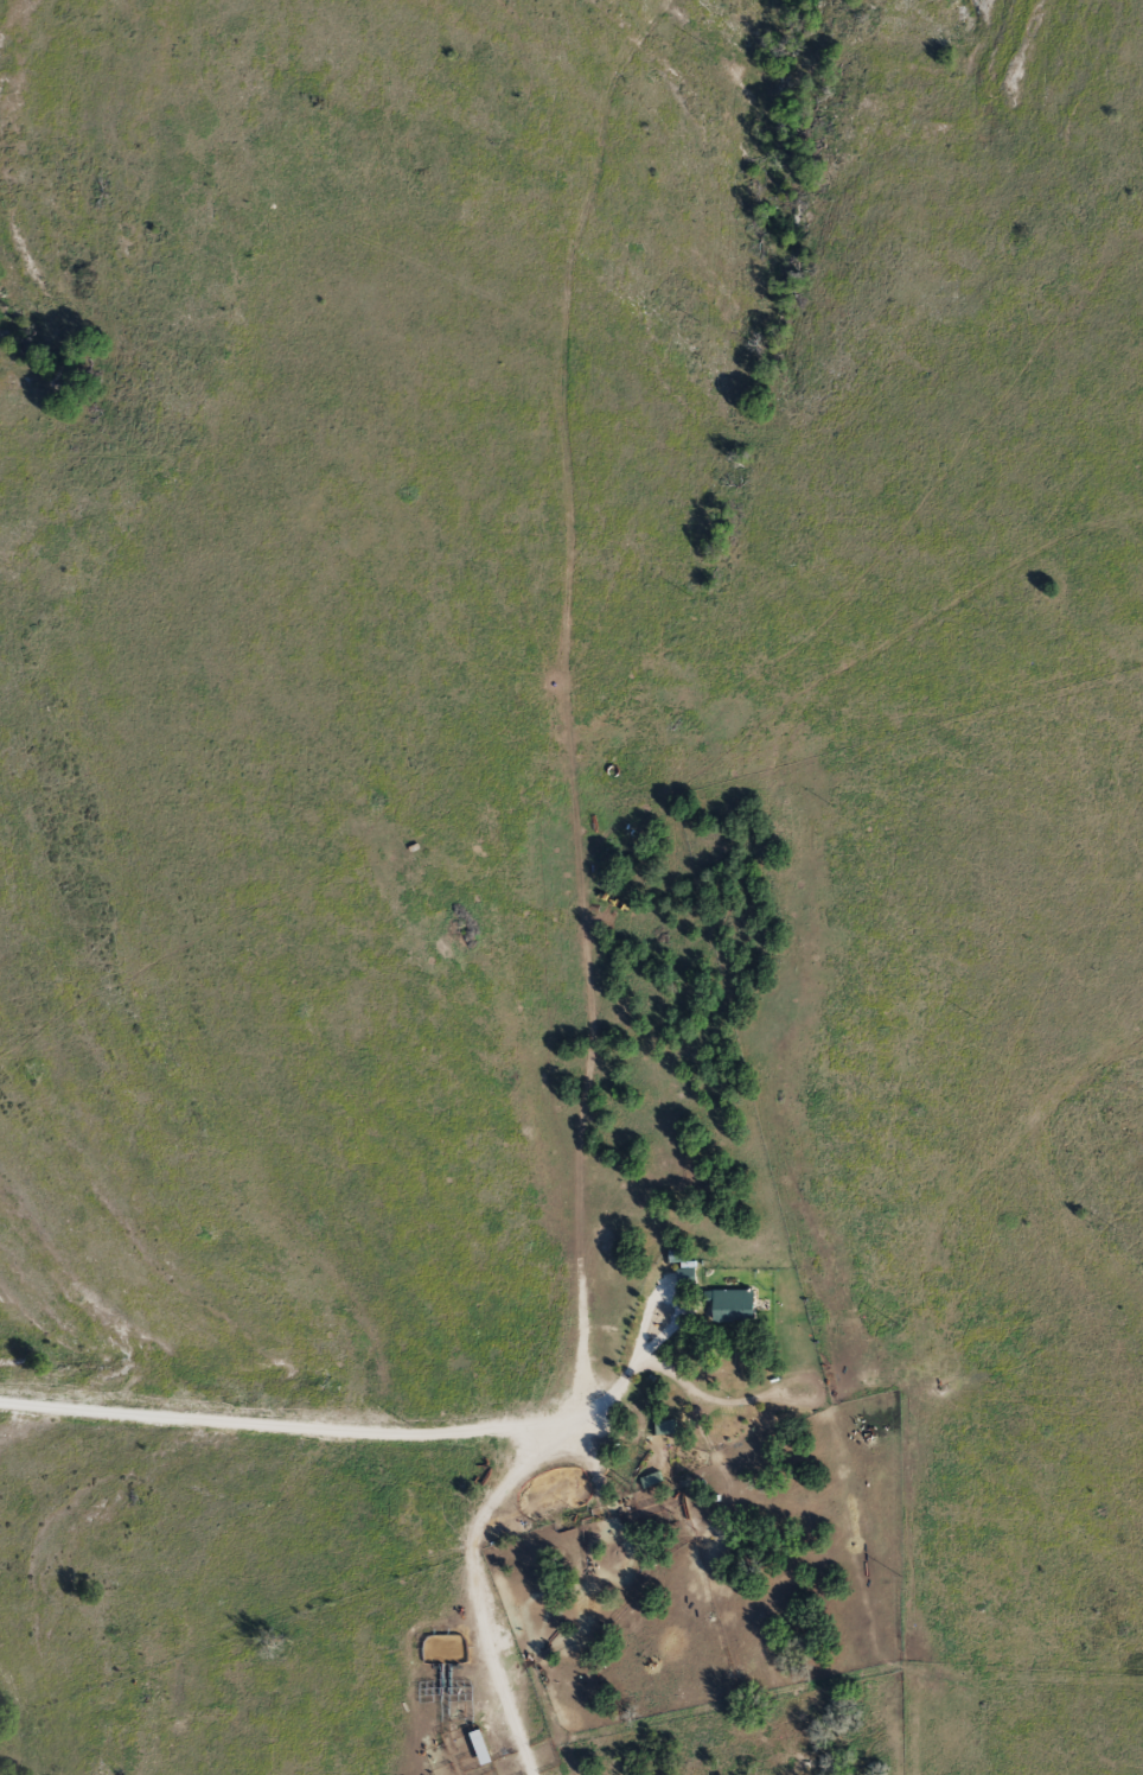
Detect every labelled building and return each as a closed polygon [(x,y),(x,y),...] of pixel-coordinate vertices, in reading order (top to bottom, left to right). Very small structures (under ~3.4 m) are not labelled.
[(709,1322),(750,1322),(750,1290),(709,1290),(709,1322)] [(638,1601),(647,1604),(656,1574),(647,1571),(638,1601)]
